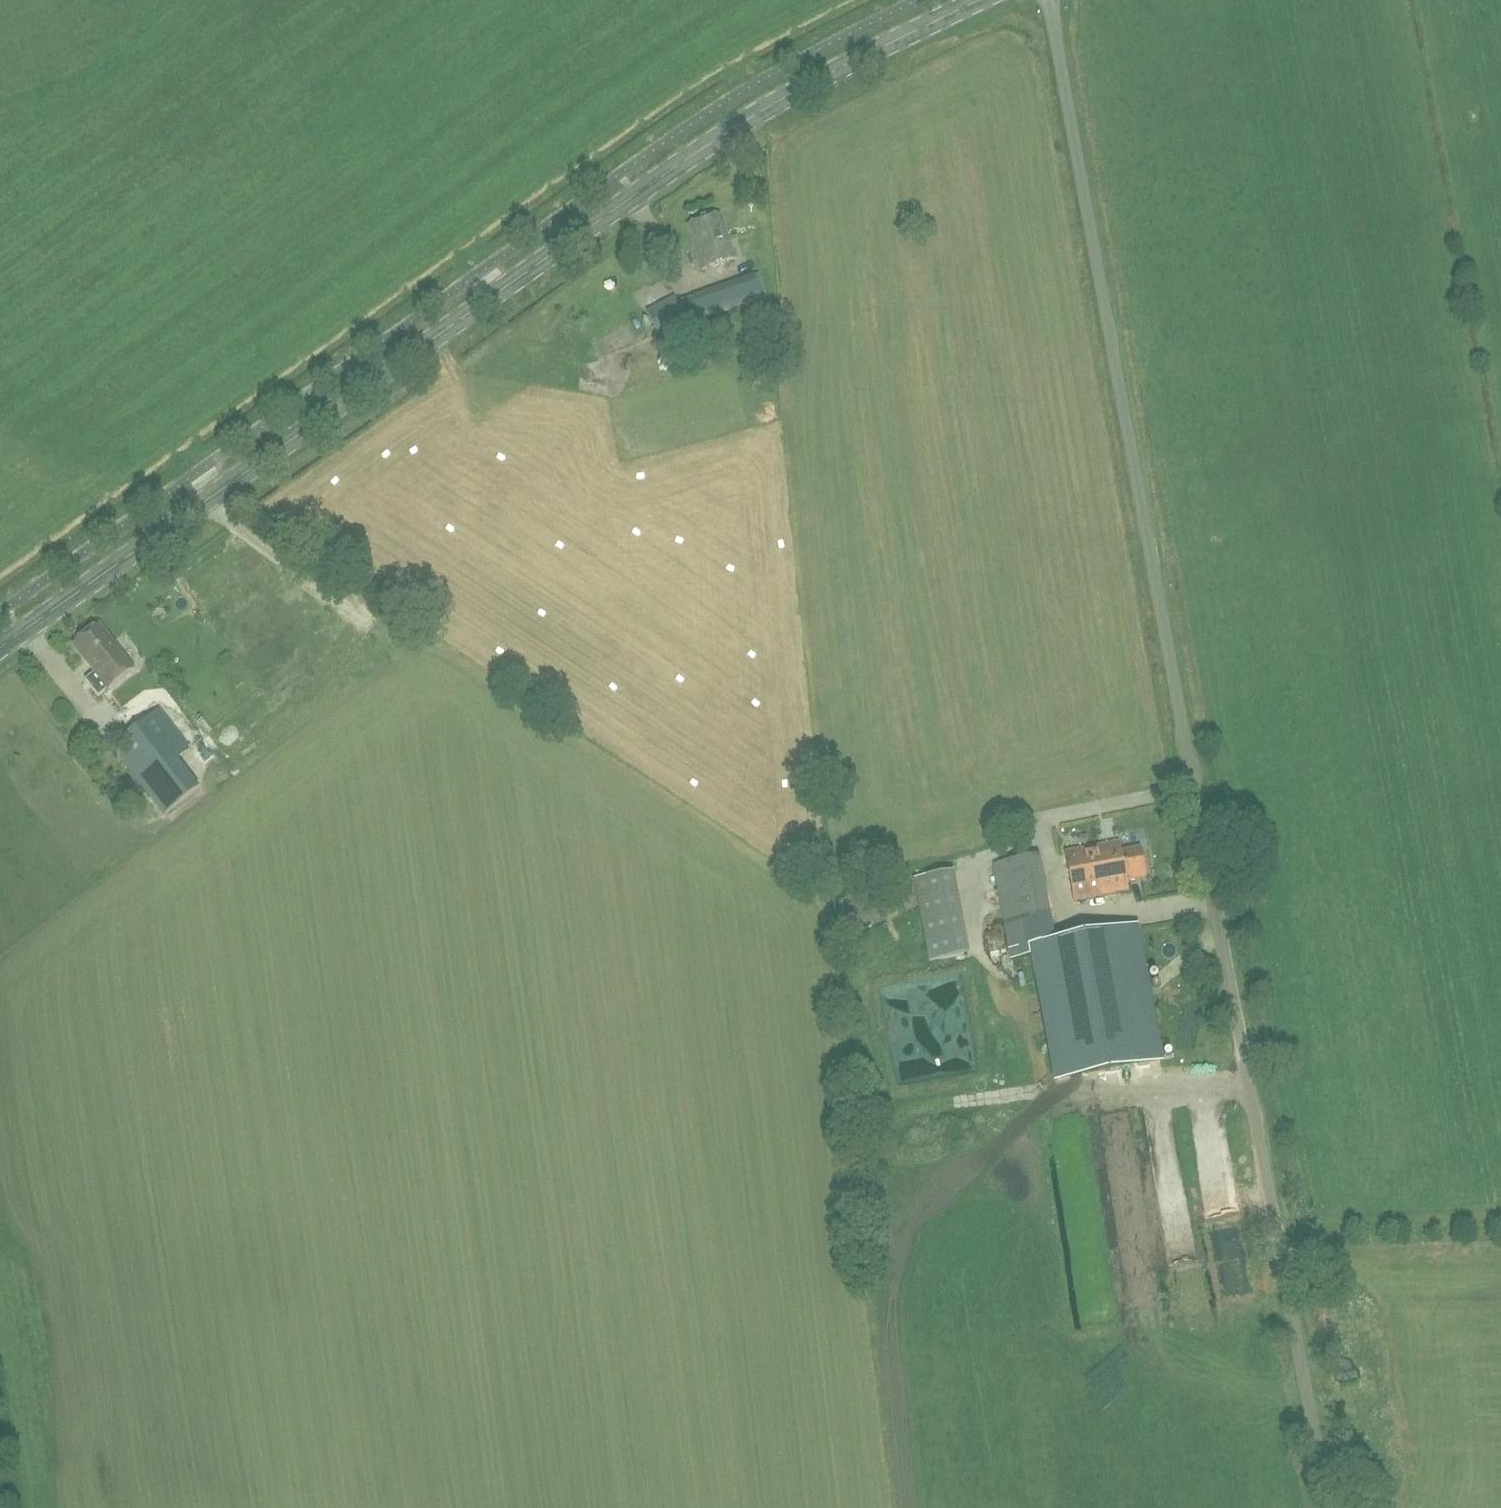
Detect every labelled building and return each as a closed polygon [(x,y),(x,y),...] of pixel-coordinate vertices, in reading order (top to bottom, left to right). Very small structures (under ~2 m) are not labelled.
[(702,270),(736,258),(720,213),(686,224),(702,270)] [(765,303),(763,297),(769,295),(761,272),(683,299),(691,322),(747,302),(750,311),(763,306),(762,303),(765,303)] [(676,324),(686,319),(674,296),(646,311),(654,326),(658,334),(676,324)] [(710,344),(730,337),(722,317),(702,323),(710,344)] [(98,696),(133,669),(99,625),(74,644),(96,673),(86,681),(98,696)] [(164,813),(199,785),(178,756),(190,748),(160,707),(110,745),(164,813)] [(1121,851),(1119,842),(1064,852),(1073,901),(1129,891),(1127,881),(1147,877),(1141,848),(1121,851)] [(1010,958),(1055,949),(1037,854),(992,863),(1010,958)] [(929,959),(968,952),(953,870),(913,878),(929,959)] [(1055,949),(1036,953),(1059,1080),(1160,1061),(1136,928),(1053,943),(1055,949)]
